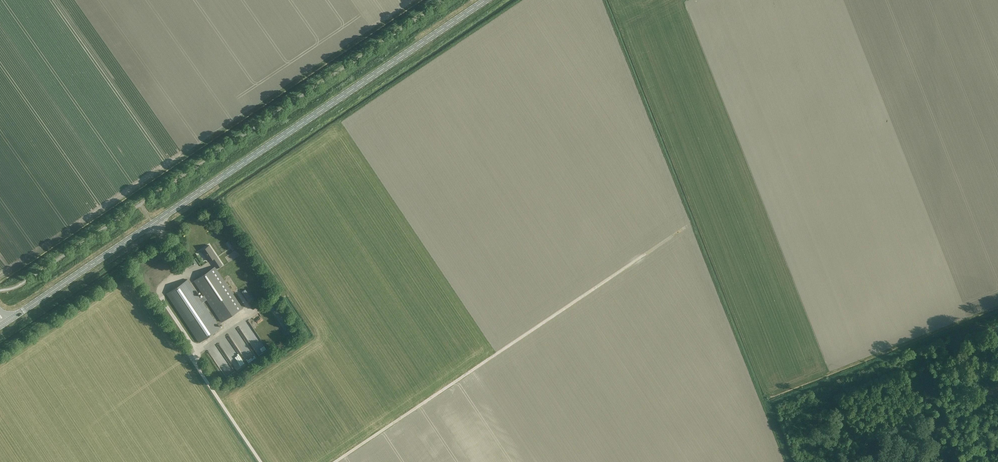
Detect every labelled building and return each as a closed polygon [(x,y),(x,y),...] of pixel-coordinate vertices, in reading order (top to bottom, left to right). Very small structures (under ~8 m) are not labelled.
[(212,251),(208,245),(201,250),(204,255),(204,254),(209,261),(211,259),(216,266),(217,268),(222,265),(213,251),(212,251)] [(216,268),(217,268),(216,266),(194,281),(204,295),(200,298),(188,279),(166,293),(199,342),(220,328),(203,302),(206,299),(221,322),(242,308),(216,268)] [(252,299),(245,289),(242,291),(249,301),(252,299)] [(236,357),(234,360),(239,365),(242,363),(236,357)]
